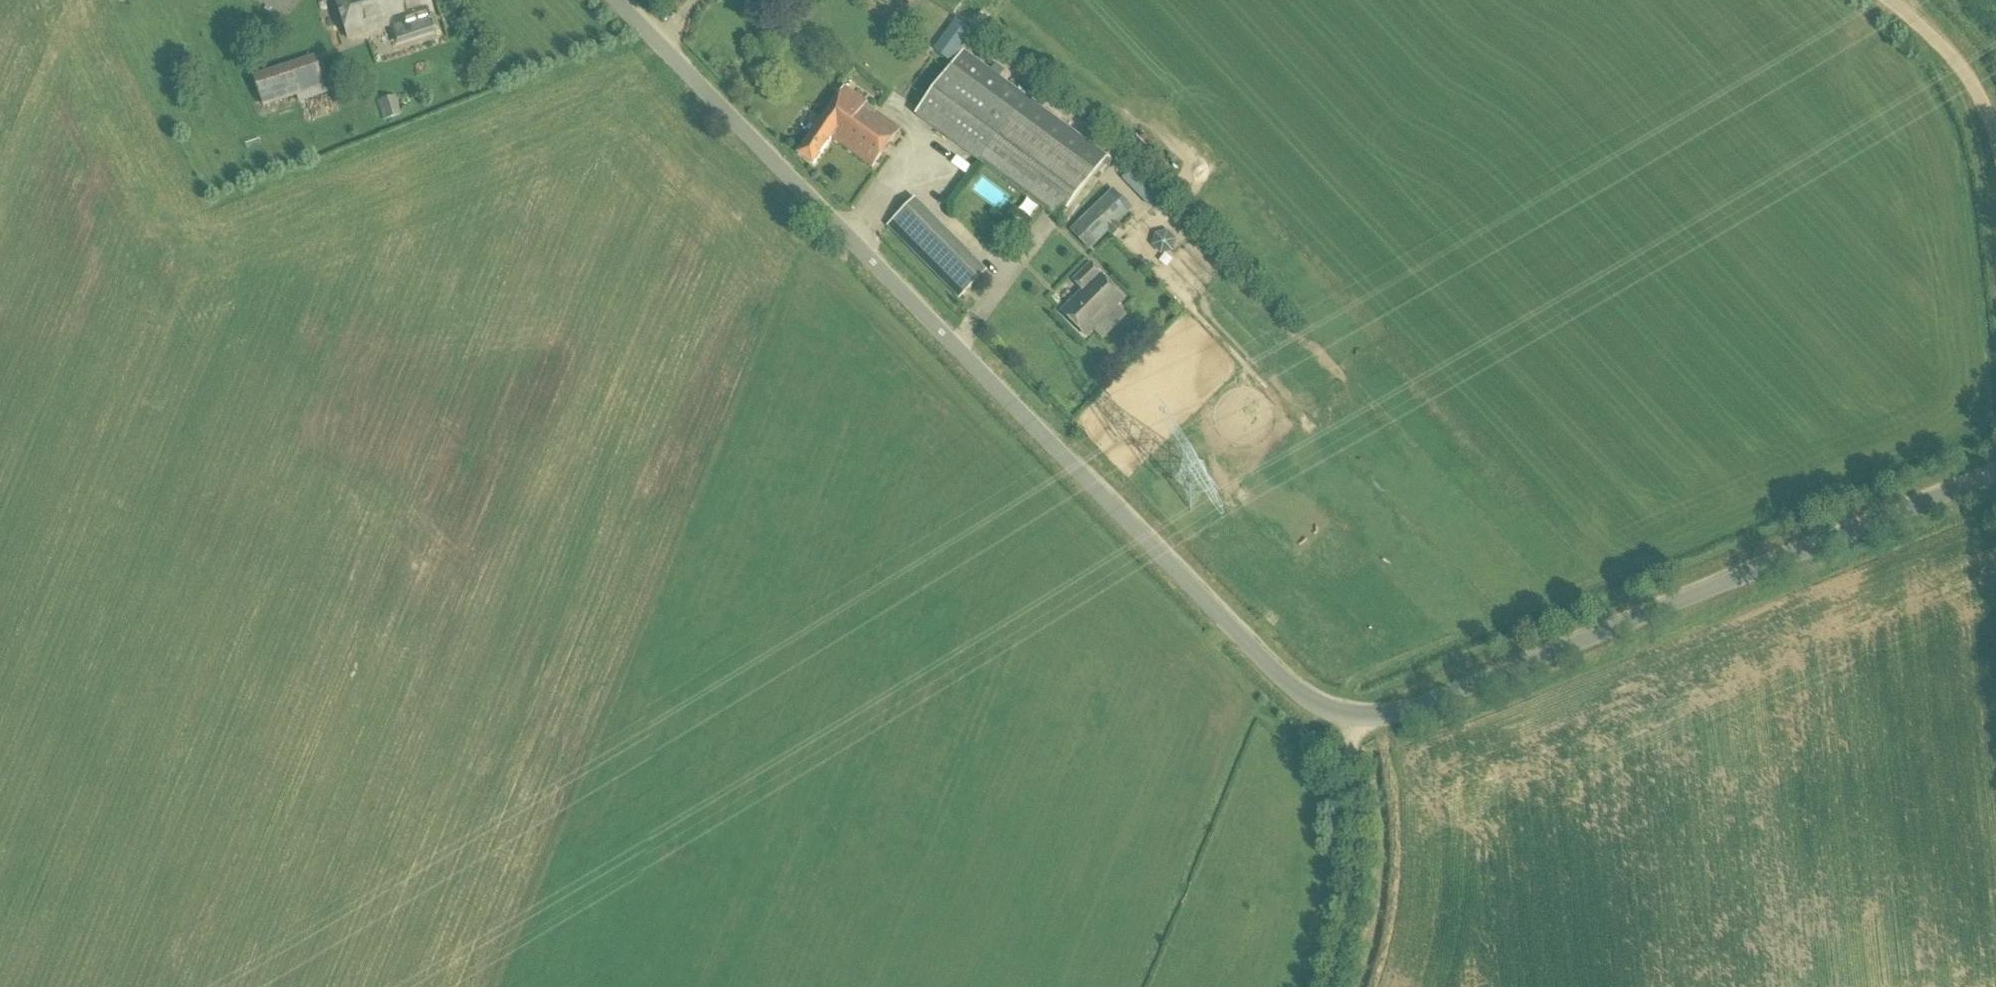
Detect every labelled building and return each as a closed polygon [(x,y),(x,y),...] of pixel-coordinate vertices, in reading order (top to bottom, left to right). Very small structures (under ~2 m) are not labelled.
[(348,40),(402,23),(399,15),(429,5),(427,0),(335,0),(348,40)] [(944,41),(956,50),(970,31),(957,23),(944,41)] [(965,49),(952,66),(916,116),(1060,222),(1097,173),(1110,156),(965,49)] [(326,88),(317,59),(252,79),(261,107),(326,88)] [(846,87),(824,118),(798,155),(814,166),(833,139),(873,168),(901,129),(866,104),(867,102),(846,87)] [(400,114),(394,96),(379,101),(385,119),(400,114)] [(917,198),(889,226),(960,299),(988,270),(917,198)] [(1097,205),(1082,219),(1097,236),(1113,221),(1097,205)] [(1167,259),(1188,280),(1206,261),(1186,241),(1167,259)] [(1102,275),(1092,264),(1075,281),(1084,291),(1063,312),(1087,336),(1124,298),(1102,276),(1102,275)]
